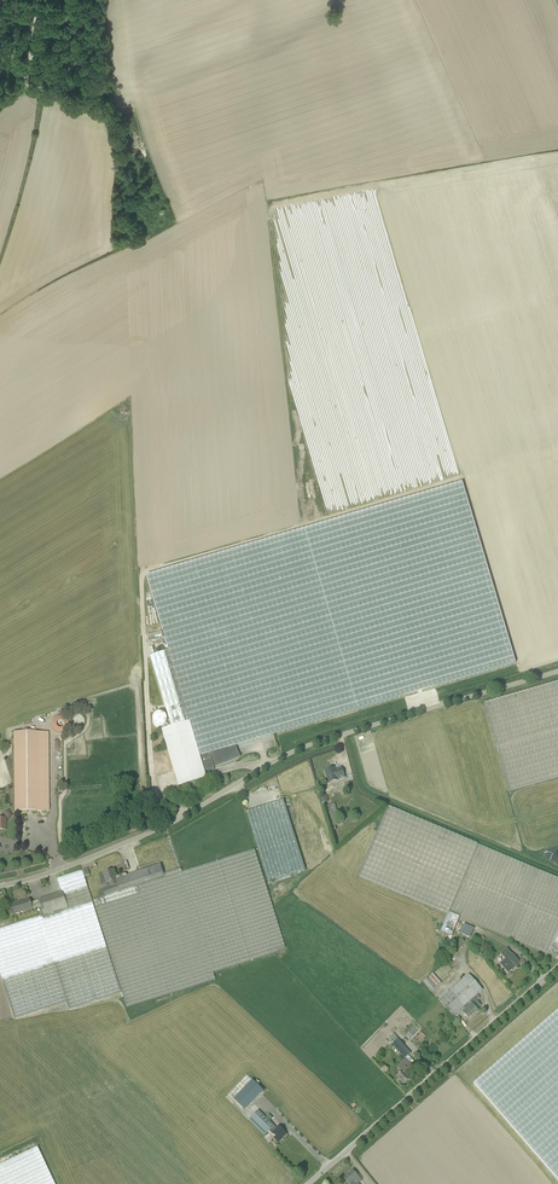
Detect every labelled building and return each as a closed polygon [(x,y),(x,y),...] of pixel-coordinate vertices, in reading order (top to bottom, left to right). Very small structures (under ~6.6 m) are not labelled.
[(212,760),(213,765),(218,764),(214,752),(235,746),(515,663),(462,483),(147,576),(165,637),(150,642),(154,656),(150,657),(153,667),(171,727),(171,728),(190,722),(202,763),(212,760)] [(484,703),(509,792),(557,778),(557,682),(484,703)] [(162,727),(163,715),(153,714),(152,727),(162,727)] [(55,730),(67,724),(65,720),(62,722),(58,716),(49,721),(55,730)] [(171,728),(171,727),(162,730),(179,788),(207,780),(205,772),(214,770),(213,765),(212,760),(202,763),(190,722),(171,728)] [(48,812),(48,787),(48,733),(14,733),(14,788),(15,812),(48,812)] [(214,752),(218,764),(239,757),(235,746),(214,752)] [(333,769),(325,771),(329,784),(339,781),(339,780),(344,778),(341,768),(336,770),(333,771),(333,769)] [(246,812),(248,818),(268,882),(305,870),(285,807),(284,801),(246,812)] [(335,804),(325,807),(332,831),(337,830),(334,820),(339,819),(335,804)] [(388,807),(359,877),(448,915),(449,912),(460,917),(556,958),(557,953),(557,879),(388,807)] [(3,814),(7,820),(12,816),(8,810),(3,814)] [(181,868),(163,874),(160,865),(124,877),(116,880),(120,892),(106,897),(105,897),(101,898),(93,900),(127,1008),(216,980),(213,973),(274,954),(286,949),(254,849),(182,872),(181,868)] [(121,993),(82,871),(58,879),(62,893),(31,903),(29,899),(20,902),(21,903),(18,903),(18,902),(12,904),(15,914),(32,909),(41,906),(44,915),(0,929),(0,973),(14,1018),(66,1002),(69,1009),(121,993)] [(105,878),(100,880),(102,885),(103,885),(107,884),(108,888),(103,889),(103,890),(105,897),(106,897),(120,892),(116,880),(112,871),(103,874),(105,878)] [(449,912),(448,915),(441,931),(452,936),(453,933),(460,917),(449,912)] [(460,934),(470,938),(474,929),(464,924),(460,934)] [(506,960),(501,964),(508,973),(508,974),(520,963),(512,954),(507,949),(501,954),(506,960)] [(429,977),(437,987),(441,983),(433,973),(429,977)] [(469,975),(439,1001),(454,1018),(462,1012),(469,1019),(478,1011),(477,1010),(481,1006),(477,1001),(480,998),(477,995),(482,990),(469,975)] [(431,992),(437,987),(428,977),(423,982),(431,992)] [(474,1084),(557,1181),(557,1011),(474,1084)] [(416,1038),(417,1039),(413,1043),(416,1046),(420,1042),(421,1042),(426,1037),(421,1033),(416,1038)] [(405,1059),(409,1056),(411,1054),(398,1039),(392,1045),(405,1059)] [(402,1072),(397,1077),(403,1085),(410,1079),(407,1076),(415,1069),(411,1065),(414,1062),(409,1056),(405,1059),(401,1063),(406,1068),(402,1071),(401,1071),(402,1072)] [(234,1100),(245,1111),(264,1092),(252,1081),(234,1100)] [(258,1111),(249,1120),(265,1136),(269,1131),(272,1134),(276,1138),(274,1140),(278,1144),(287,1135),(279,1126),(276,1129),(274,1126),(266,1118),(258,1111)] [(38,1147),(0,1164),(0,1183),(55,1183),(38,1147)] [(344,1178),(349,1183),(359,1183),(358,1183),(362,1181),(353,1170),(350,1173),(348,1175),(344,1178)]
